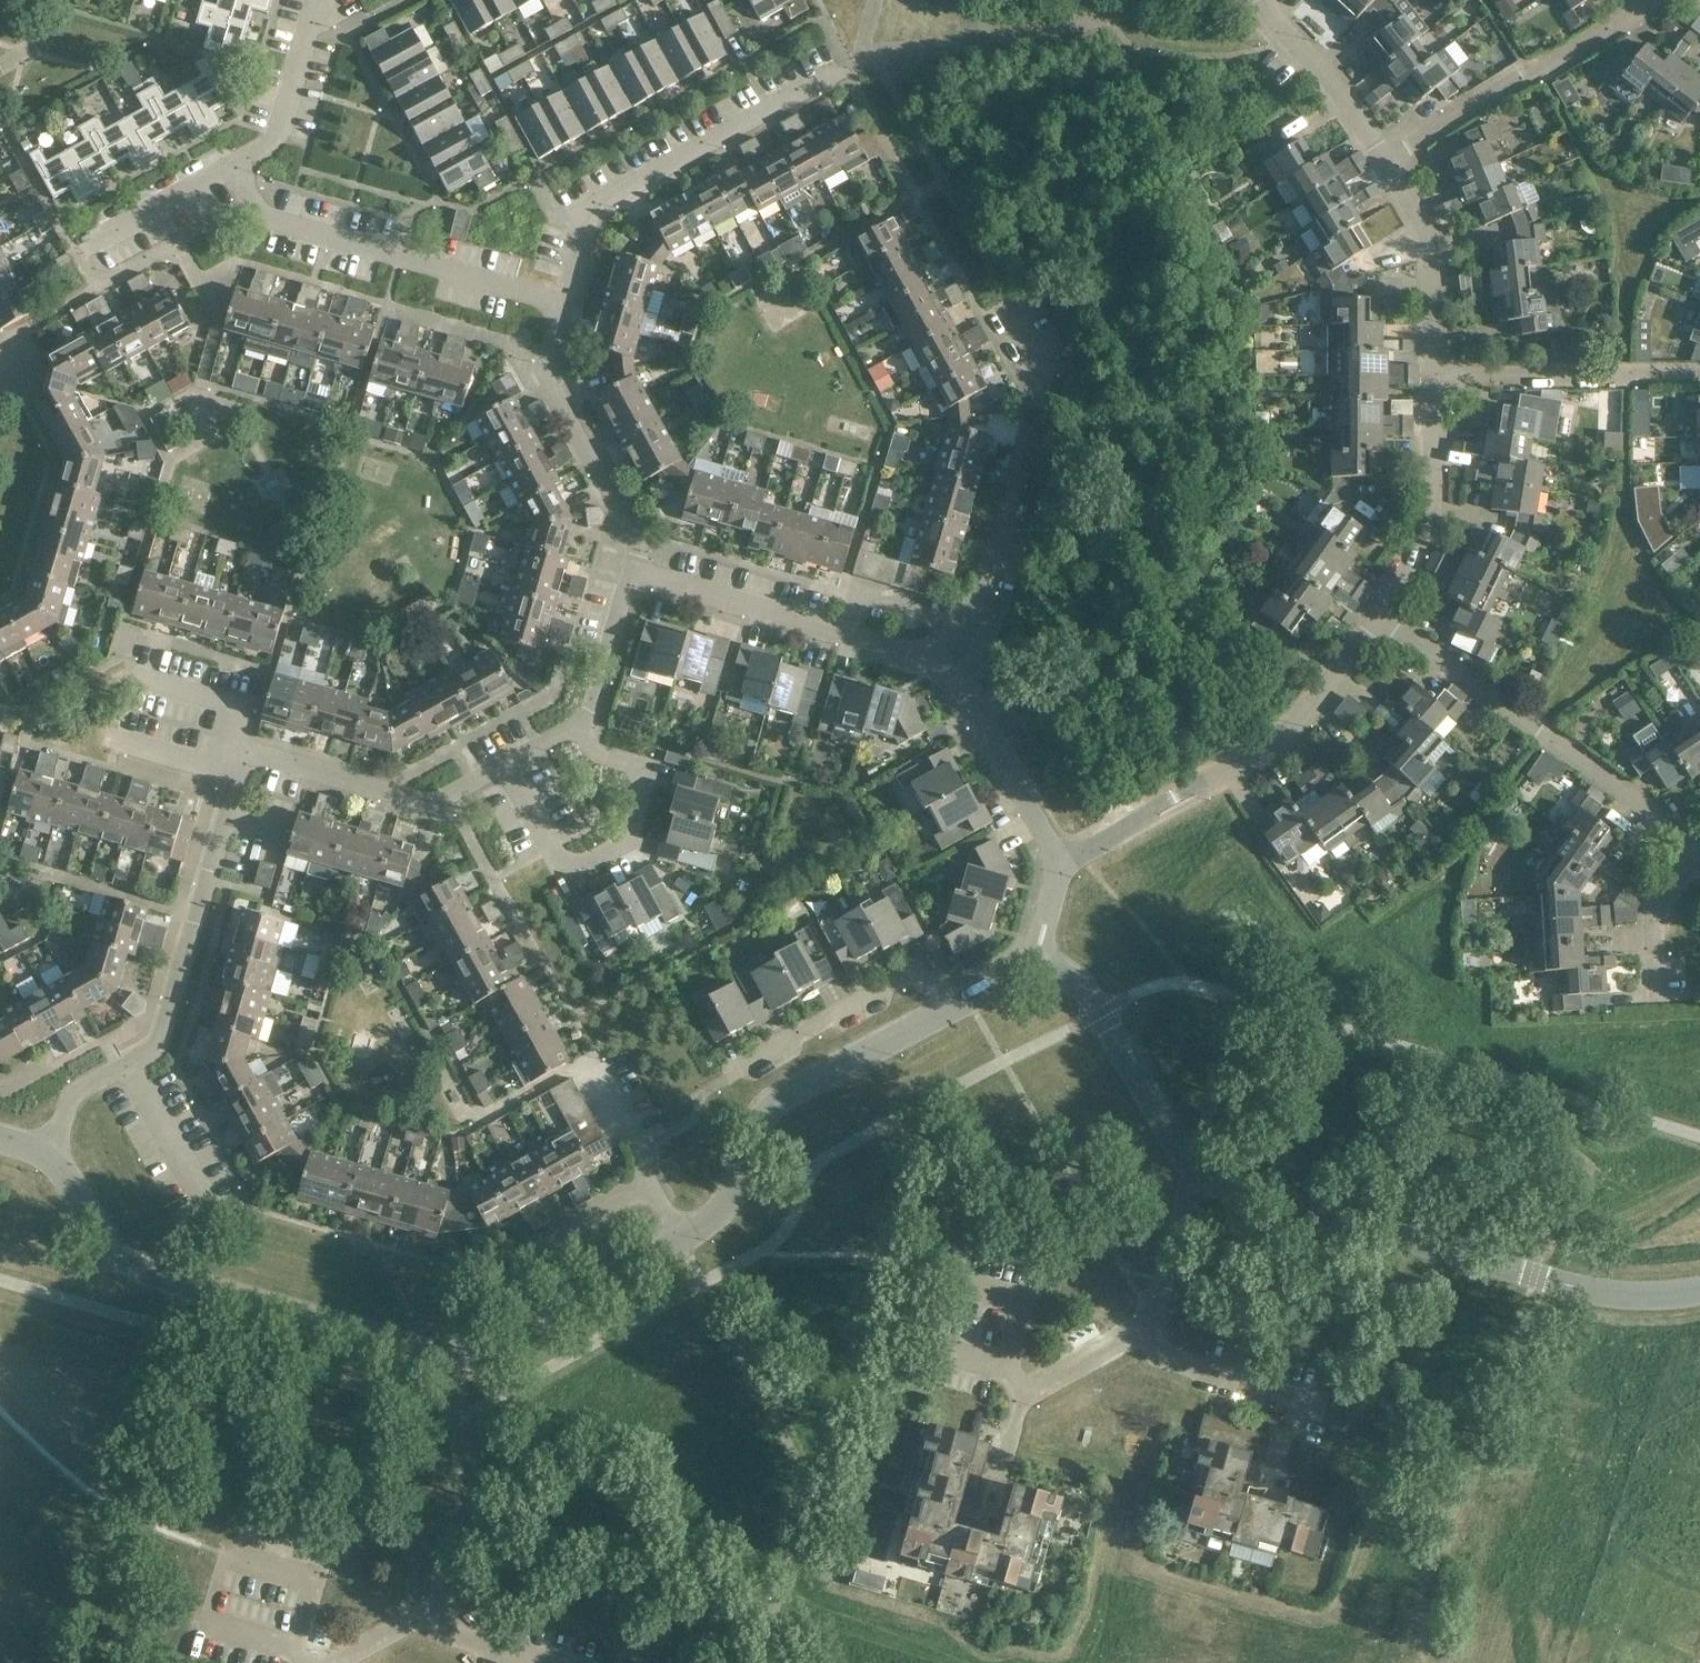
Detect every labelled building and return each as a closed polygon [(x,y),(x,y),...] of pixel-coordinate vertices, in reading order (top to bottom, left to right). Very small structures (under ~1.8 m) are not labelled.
[(217,6),(203,2),(200,13),(248,27),(253,9),(268,14),(272,0),(218,0),(217,6)] [(482,0),(450,0),(470,36),(494,23),(482,0)] [(512,0),(482,0),(494,23),(517,10),(512,0)] [(517,10),(535,0),(512,0),(517,10)] [(604,0),(599,0),(592,4),(598,15),(609,9),(604,0)] [(609,9),(619,3),(618,0),(604,0),(609,9)] [(707,6),(712,16),(724,9),(719,0),(717,0),(707,6)] [(804,0),(749,0),(761,21),(783,8),(790,20),(809,9),(804,0)] [(1332,8),(1351,25),(1369,7),(1379,16),(1391,6),(1390,6),(1396,0),(1339,0),(1332,8)] [(1391,6),(1379,16),(1388,28),(1368,43),(1383,63),(1384,64),(1415,40),(1419,37),(1404,17),(1411,12),(1402,0),(1399,0),(1391,6)] [(1495,4),(1506,21),(1518,13),(1510,0),(1502,0),(1495,4)] [(1570,10),(1562,15),(1571,29),(1594,14),(1586,2),(1589,0),(1564,0),(1570,10)] [(629,20),(622,9),(612,15),(618,26),(629,20)] [(737,33),(724,9),(712,16),(725,39),(737,33)] [(726,54),(703,12),(679,26),(702,68),(726,54)] [(248,27),(200,13),(196,24),(210,28),(204,50),(253,64),(258,48),(243,44),(248,27)] [(188,14),(186,21),(194,23),(195,16),(188,14)] [(618,26),(612,15),(601,21),(607,32),(618,26)] [(567,18),(556,24),(562,35),(573,29),(567,18)] [(461,33),(454,21),(443,27),(450,39),(461,33)] [(562,35),(556,24),(545,30),(551,41),(562,35)] [(702,68),(679,26),(655,39),(678,80),(702,68)] [(364,40),(384,76),(426,52),(412,28),(390,41),(383,29),(364,40)] [(1689,31),(1688,32),(1676,47),(1685,54),(1697,38),(1689,31)] [(467,44),(461,33),(450,39),(456,50),(467,44)] [(582,46),(576,35),(565,41),(571,52),(582,46)] [(678,80),(655,39),(632,51),(655,93),(678,80)] [(1384,64),(1383,63),(1379,67),(1396,88),(1400,85),(1400,84),(1438,54),(1435,50),(1428,56),(1415,40),(1384,64)] [(571,52),(565,41),(554,47),(560,58),(571,52)] [(520,44),(509,50),(515,61),(526,55),(520,44)] [(1633,103),(1636,98),(1666,60),(1646,45),(1629,66),(1617,56),(1601,77),(1614,87),(1615,94),(1626,103),(1633,103)] [(515,61),(509,50),(498,56),(504,67),(515,61)] [(1467,83),(1442,50),(1438,54),(1400,84),(1400,85),(1416,104),(1437,88),(1446,100),(1467,83)] [(655,93),(632,51),(609,64),(632,106),(655,93)] [(439,76),(426,52),(384,76),(397,99),(439,76)] [(1670,56),(1666,60),(1636,98),(1640,101),(1646,94),(1662,107),(1690,72),(1670,56)] [(230,102),(206,57),(195,64),(202,76),(183,87),(208,132),(221,124),(214,111),(230,102)] [(535,71),(529,60),(518,66),(524,77),(535,71)] [(632,106),(609,64),(585,77),(608,119),(632,106)] [(524,77),(518,66),(508,72),(514,83),(524,77)] [(486,80),(480,69),(469,75),(475,86),(486,80)] [(1690,72),(1662,107),(1657,114),(1660,117),(1666,110),(1683,123),(1692,111),(1699,111),(1699,80),(1690,72)] [(452,99),(439,76),(397,99),(410,122),(452,99)] [(608,119),(585,77),(562,90),(585,132),(608,119)] [(140,80),(131,85),(136,95),(145,90),(140,80)] [(492,91),(486,80),(475,86),(481,97),(492,91)] [(157,85),(147,90),(171,134),(187,126),(194,139),(208,132),(183,87),(164,97),(157,85)] [(1381,86),(1365,98),(1372,107),(1387,94),(1381,86)] [(171,134),(147,90),(137,96),(144,108),(124,119),(150,164),(163,157),(155,143),(171,134)] [(585,132),(562,90),(539,103),(562,145),(585,132)] [(1590,90),(1581,101),(1599,115),(1607,104),(1590,90)] [(465,122),(452,99),(410,122),(423,146),(465,122)] [(562,145),(539,103),(514,116),(537,158),(562,145)] [(805,127),(798,114),(789,119),(796,132),(805,127)] [(512,127),(506,116),(495,123),(500,133),(512,127)] [(822,129),(842,166),(846,173),(879,155),(866,132),(855,138),(844,116),(822,129)] [(97,117),(88,122),(112,166),(128,158),(136,172),(150,164),(124,119),(105,129),(98,117),(97,117)] [(796,132),(789,119),(781,123),(788,136),(796,132)] [(112,166),(88,122),(78,128),(85,141),(66,151),(91,196),(104,189),(97,175),(112,166)] [(477,146),(465,122),(423,146),(435,169),(477,146)] [(1446,159),(1456,182),(1497,165),(1487,142),(1496,138),(1490,123),(1465,133),(1471,148),(1446,159)] [(525,150),(512,127),(500,133),(513,156),(525,150)] [(842,166),(822,129),(801,140),(823,182),(827,180),(825,175),(842,166)] [(763,151),(756,137),(747,143),(754,156),(763,151)] [(28,139),(21,143),(27,154),(34,150),(28,139)] [(1278,186),(1287,181),(1286,181),(1316,162),(1315,161),(1302,139),(1279,154),(1272,140),(1248,156),(1257,170),(1264,165),(1278,186)] [(823,182),(801,140),(780,153),(800,189),(818,179),(820,184),(823,182)] [(754,156),(747,143),(739,147),(746,160),(754,156)] [(497,182),(477,146),(435,169),(449,193),(473,180),(480,191),(497,182)] [(40,149),(30,155),(54,199),(70,190),(78,204),(91,196),(66,151),(47,162),(40,149)] [(800,189),(780,153),(759,164),(782,206),(785,204),(783,199),(800,189)] [(1342,163),(1347,172),(1364,161),(1359,153),(1342,163)] [(1292,207),(1338,178),(1324,156),(1315,161),(1316,162),(1286,181),(1287,181),(1297,198),(1290,203),(1292,207)] [(1370,170),(1364,161),(1347,172),(1338,178),(1292,207),(1294,210),(1302,206),(1313,223),(1313,224),(1347,202),(1347,203),(1352,200),(1343,187),(1370,170)] [(759,164),(739,175),(738,176),(755,206),(754,206),(758,213),(776,203),(779,207),(782,206),(759,164)] [(1505,184),(1497,165),(1456,182),(1466,207),(1476,202),(1507,189),(1507,188),(1515,184),(1513,180),(1505,184)] [(1663,166),(1661,180),(1689,184),(1691,170),(1663,166)] [(27,178),(22,169),(9,176),(14,185),(27,178)] [(735,169),(713,180),(734,218),(754,206),(755,206),(738,176),(739,175),(735,169)] [(31,186),(27,178),(14,185),(18,193),(31,186)] [(734,218),(713,180),(692,192),(713,230),(734,218)] [(1517,183),(1515,184),(1507,188),(1507,189),(1476,202),(1486,226),(1510,216),(1515,230),(1529,226),(1529,225),(1542,219),(1535,203),(1527,207),(1517,183)] [(1378,195),(1373,186),(1356,196),(1362,205),(1378,195)] [(713,230),(692,192),(672,204),(692,241),(713,230)] [(1577,200),(1565,203),(1568,214),(1580,211),(1577,200)] [(1452,201),(1433,209),(1438,219),(1456,211),(1452,201)] [(1313,224),(1313,223),(1301,231),(1303,235),(1311,230),(1322,247),(1322,248),(1356,227),(1356,228),(1361,225),(1347,203),(1347,202),(1313,224)] [(692,241),(672,204),(650,216),(661,235),(650,248),(665,259),(671,253),(692,241)] [(919,217),(914,208),(901,216),(905,224),(919,217)] [(50,220),(45,211),(32,219),(37,228),(50,220)] [(457,211),(451,238),(466,242),(472,215),(457,211)] [(55,228),(50,220),(37,228),(42,236),(55,228)] [(893,220),(856,241),(845,247),(857,267),(868,261),(904,242),(893,220)] [(1671,238),(1685,262),(1699,254),(1693,243),(1699,239),(1699,221),(1671,238)] [(1530,227),(1529,226),(1515,230),(1517,244),(1492,247),(1495,272),(1534,267),(1534,268),(1539,268),(1537,243),(1545,242),(1543,225),(1530,227)] [(1322,248),(1322,247),(1318,250),(1331,271),(1316,280),(1322,290),(1350,281),(1348,278),(1347,279),(1340,267),(1370,249),(1356,228),(1356,227),(1322,248)] [(1245,238),(1230,244),(1235,257),(1251,250),(1245,238)] [(916,262),(904,242),(868,261),(877,278),(873,281),(875,285),(916,262)] [(938,251),(933,242),(919,249),(924,258),(938,251)] [(665,259),(650,248),(640,260),(618,254),(611,278),(652,290),(659,266),(665,259)] [(0,250),(0,275),(10,269),(0,250)] [(770,254),(777,267),(786,262),(779,250),(770,254)] [(942,259),(938,251),(924,258),(929,266),(942,259)] [(73,262),(69,254),(55,261),(60,269),(73,262)] [(1284,259),(1273,265),(1278,274),(1289,267),(1284,259)] [(78,270),(73,262),(60,269),(65,277),(78,270)] [(927,283),(916,262),(875,285),(877,288),(881,286),(891,303),(927,283)] [(745,267),(736,272),(744,285),(752,281),(745,267)] [(1495,272),(1489,272),(1492,299),(1498,298),(1497,298),(1542,292),(1546,292),(1545,287),(1536,288),(1534,268),(1534,267),(1495,272)] [(10,269),(0,275),(0,302),(22,290),(10,269)] [(266,272),(257,270),(250,294),(236,289),(224,330),(244,336),(242,341),(246,342),(266,272)] [(276,275),(266,272),(246,342),(244,350),(267,356),(270,343),(282,303),(269,299),(276,275)] [(744,285),(736,272),(728,277),(735,290),(744,285)] [(151,286),(144,273),(135,278),(143,291),(151,286)] [(143,291),(135,278),(127,283),(134,296),(143,291)] [(652,290),(611,278),(605,301),(645,312),(652,290)] [(1350,286),(1350,281),(1322,290),(1322,303),(1320,306),(1320,320),(1322,323),(1322,326),(1327,326),(1336,326),(1376,326),(1376,325),(1376,300),(1349,300),(1349,286),(1350,286)] [(312,286),(303,283),(296,307),(282,303),(270,343),(267,356),(290,363),(292,355),(305,310),(308,300),(312,286)] [(939,304),(927,283),(891,303),(883,308),(895,329),(898,327),(939,304)] [(961,292),(956,284),(943,291),(947,299),(961,292)] [(321,288),(312,286),(308,300),(317,303),(321,288)] [(169,289),(148,301),(171,342),(175,341),(172,336),(190,326),(169,289)] [(1480,289),(1460,292),(1461,302),(1481,300),(1480,289)] [(22,290),(0,302),(0,330),(34,312),(22,290)] [(965,300),(961,292),(947,299),(952,308),(965,300)] [(1546,316),(1542,292),(1497,298),(1498,298),(1501,323),(1528,320),(1530,335),(1556,332),(1554,316),(1546,316)] [(109,309),(102,296),(93,301),(100,314),(109,309)] [(358,299),(349,296),(345,311),(354,313),(358,299)] [(368,302),(358,299),(354,313),(363,316),(368,302)] [(100,314),(93,301),(85,306),(92,319),(100,314)] [(171,342),(148,301),(127,313),(147,350),(165,340),(168,345),(171,342)] [(645,312),(605,301),(598,324),(639,336),(645,312)] [(951,325),(939,304),(898,327),(900,331),(905,328),(914,345),(951,325)] [(328,316),(305,310),(292,355),(296,356),(297,351),(317,357),(328,316)] [(147,350),(127,313),(106,324),(129,366),(133,364),(130,359),(147,350)] [(685,314),(682,323),(697,327),(700,318),(685,314)] [(352,323),(328,316),(317,357),(336,362),(334,367),(338,368),(352,323)] [(1649,320),(1635,320),(1636,361),(1650,361),(1649,320)] [(396,344),(381,340),(370,381),(371,381),(368,392),(390,398),(392,393),(411,324),(402,321),(396,344)] [(375,330),(352,323),(338,368),(342,369),(344,364),(364,370),(375,330)] [(697,327),(682,323),(679,333),(694,337),(697,327)] [(129,366),(106,324),(84,336),(102,367),(101,367),(105,373),(123,363),(125,368),(129,366)] [(421,327),(411,324),(392,393),(396,394),(397,389),(416,394),(428,353),(414,350),(421,327)] [(639,336),(598,324),(591,347),(613,354),(615,370),(633,368),(632,359),(639,336)] [(963,346),(951,325),(914,345),(909,348),(921,369),(963,346)] [(1381,325),(1376,325),(1376,326),(1336,326),(1327,326),(1327,347),(1327,352),(1342,352),(1342,351),(1381,352),(1381,351),(1381,325)] [(984,334),(979,326),(966,333),(971,342),(984,334)] [(989,343),(984,334),(971,342),(975,350),(989,343)] [(442,357),(428,353),(416,394),(435,400),(434,405),(438,406),(458,337),(448,335),(442,357)] [(102,367),(84,336),(46,358),(55,374),(54,374),(53,376),(54,378),(53,387),(51,388),(50,390),(50,391),(34,400),(56,439),(86,422),(75,401),(81,398),(79,394),(81,386),(85,384),(81,378),(101,367),(102,367)] [(467,340),(458,337),(438,406),(442,407),(443,402),(463,408),(475,367),(460,363),(467,340)] [(1412,352),(1412,341),(1392,341),(1392,352),(1412,352)] [(974,367),(963,346),(921,369),(923,372),(928,370),(938,387),(974,367)] [(1342,352),(1327,352),(1327,376),(1333,376),(1387,376),(1386,351),(1381,351),(1381,352),(1342,351),(1342,352)] [(881,363),(867,371),(879,392),(893,384),(881,363)] [(1398,366),(1398,376),(1418,376),(1418,366),(1398,366)] [(986,388),(974,367),(938,387),(930,391),(941,412),(949,407),(949,408),(950,417),(968,415),(967,399),(986,388)] [(634,376),(633,368),(615,370),(616,386),(597,397),(609,418),(645,398),(634,376)] [(1387,402),(1387,376),(1333,376),(1333,381),(1342,381),(1342,401),(1342,402),(1381,402),(1387,402)] [(1418,386),(1418,376),(1398,376),(1398,386),(1418,386)] [(148,394),(155,405),(171,396),(164,385),(148,394)] [(704,394),(699,385),(686,392),(691,401),(704,394)] [(306,393),(302,407),(323,414),(327,399),(306,393)] [(708,402),(704,394),(691,401),(695,409),(708,402)] [(1497,407),(1493,432),(1531,438),(1532,439),(1537,440),(1541,415),(1549,416),(1552,400),(1525,396),(1523,411),(1497,407)] [(1696,438),(1699,438),(1699,396),(1687,396),(1687,413),(1696,413),(1696,438)] [(895,397),(884,403),(890,413),(901,407),(895,397)] [(481,439),(483,443),(525,419),(513,398),(476,418),(486,436),(481,439)] [(657,419),(645,398),(609,418),(620,439),(657,419)] [(541,399),(532,404),(528,407),(533,415),(546,408),(541,399)] [(1342,402),(1342,401),(1336,401),(1336,422),(1327,422),(1327,427),(1381,427),(1381,402),(1342,402)] [(134,408),(118,404),(126,418),(136,412),(134,408)] [(551,416),(546,408),(533,415),(537,424),(551,416)] [(168,420),(163,412),(150,419),(155,428),(168,420)] [(970,431),(968,415),(950,417),(951,426),(944,449),(985,461),(992,437),(970,431)] [(97,416),(86,422),(56,439),(67,460),(105,456),(97,442),(105,438),(103,426),(97,416)] [(1412,427),(1412,416),(1392,416),(1392,427),(1412,427)] [(537,441),(525,419),(483,443),(485,446),(490,443),(499,461),(537,441)] [(669,440),(657,419),(620,439),(632,460),(669,440)] [(173,428),(168,420),(155,428),(160,436),(173,428)] [(1381,453),(1381,427),(1327,427),(1327,431),(1336,431),(1336,451),(1336,452),(1376,452),(1376,453),(1381,453)] [(1412,437),(1412,427),(1392,427),(1392,437),(1412,437)] [(177,437),(173,428),(160,436),(164,444),(177,437)] [(387,428),(383,440),(401,445),(405,433),(387,428)] [(405,433),(401,445),(424,452),(428,438),(405,431),(405,433)] [(1488,431),(1485,446),(1454,442),(1452,452),(1499,459),(1527,464),(1528,463),(1536,464),(1537,460),(1528,459),(1532,439),(1531,438),(1493,432),(1488,431)] [(757,434),(748,432),(744,446),(753,449),(757,434)] [(766,437),(757,434),(753,449),(762,451),(766,437)] [(182,445),(177,437),(164,444),(169,452),(182,445)] [(681,461),(669,440),(632,460),(644,482),(664,471),(677,482),(688,467),(681,461)] [(157,450),(152,441),(137,443),(138,452),(157,450)] [(548,461),(537,441),(499,461),(509,478),(504,481),(506,484),(548,461)] [(565,442),(556,447),(551,449),(556,457),(569,450),(565,442)] [(804,448),(794,445),(790,460),(799,462),(804,448)] [(812,451),(804,448),(799,462),(808,465),(812,451)] [(889,448),(887,457),(901,462),(904,452),(889,448)] [(985,461),(944,449),(938,472),(978,484),(985,461)] [(154,459),(157,450),(138,452),(140,461),(154,459)] [(574,458),(569,450),(556,457),(560,466),(574,458)] [(1336,452),(1336,451),(1331,451),(1331,476),(1322,476),(1322,488),(1350,497),(1350,491),(1349,491),(1349,478),(1376,478),(1376,453),(1376,452),(1336,452)] [(94,492),(105,456),(67,460),(60,483),(94,493),(94,492)] [(901,462),(887,457),(884,466),(898,470),(901,462)] [(849,462),(840,459),(836,473),(845,476),(849,462)] [(1527,464),(1499,459),(1495,485),(1540,491),(1548,493),(1549,488),(1541,487),(1544,466),(1536,464),(1528,463),(1527,464)] [(560,483),(548,461),(506,484),(508,488),(497,493),(507,511),(522,503),(553,486),(553,487),(560,483)] [(858,464),(849,462),(845,476),(854,479),(858,464)] [(696,472),(688,467),(677,482),(690,492),(682,518),(705,525),(719,479),(696,472)] [(1486,472),(1466,469),(1464,480),(1484,483),(1486,472)] [(978,484),(938,472),(931,495),(972,507),(978,484)] [(742,486),(719,479),(705,525),(729,532),(731,527),(730,526),(742,486)] [(60,483),(56,481),(49,505),(94,519),(101,494),(94,492),(94,493),(60,483)] [(1540,491),(1495,485),(1491,510),(1517,514),(1514,528),(1528,533),(1529,531),(1542,533),(1544,517),(1536,515),(1540,491)] [(553,486),(522,503),(534,524),(572,520),(553,487),(553,486)] [(766,492),(742,486),(730,526),(731,527),(753,533),(753,534),(762,504),(766,492)] [(1656,486),(1633,489),(1637,521),(1652,552),(1670,536),(1659,513),(1656,486)] [(1350,497),(1322,488),(1315,497),(1329,508),(1315,528),(1319,532),(1319,531),(1351,554),(1352,553),(1366,533),(1338,512),(1346,501),(1347,501),(1350,497)] [(469,489),(458,496),(464,507),(475,500),(469,489)] [(876,494),(873,503),(888,508),(890,498),(876,494)] [(972,507),(931,495),(924,518),(965,530),(972,507)] [(1590,498),(1588,512),(1604,514),(1606,501),(1590,498)] [(888,508),(873,503),(871,513),(885,517),(888,508)] [(753,534),(753,533),(749,544),(773,551),(785,511),(762,504),(753,534)] [(94,519),(49,505),(42,528),(88,541),(94,519)] [(601,507),(591,508),(586,509),(587,519),(605,516),(601,507)] [(479,510),(469,515),(475,528),(486,522),(479,510)] [(808,518),(785,511),(773,551),(796,558),(808,518)] [(603,526),(605,516),(587,519),(588,528),(603,526)] [(831,524),(808,518),(796,558),(819,565),(831,524)] [(965,530),(924,518),(917,542),(958,553),(965,530)] [(132,520),(130,529),(144,533),(147,524),(132,520)] [(561,556),(572,520),(534,524),(527,548),(561,557),(561,556)] [(854,531),(831,524),(819,565),(842,571),(854,531)] [(183,528),(173,526),(169,540),(178,542),(183,528)] [(88,541),(42,528),(36,552),(81,564),(88,541)] [(192,531),(183,528),(178,542),(188,545),(192,531)] [(1528,533),(1514,528),(1508,542),(1485,530),(1473,553),(1509,571),(1514,573),(1525,551),(1533,555),(1540,540),(1528,534),(1528,533)] [(144,533),(130,529),(127,538),(142,542),(144,533)] [(1319,531),(1319,532),(1307,548),(1300,542),(1297,546),(1341,578),(1356,556),(1352,553),(1351,554),(1319,531)] [(476,533),(471,549),(485,553),(489,537),(476,533)] [(229,542),(220,539),(216,553),(225,556),(229,542)] [(860,550),(873,553),(874,554),(877,545),(863,541),(860,550)] [(238,544),(229,542),(225,556),(234,558),(238,544)] [(958,553),(917,542),(911,564),(910,565),(911,565),(923,569),(937,573),(951,577),(958,553)] [(1341,578),(1297,546),(1295,549),(1302,554),(1289,572),(1326,598),(1341,578)] [(561,557),(527,548),(522,566),(516,565),(515,569),(561,582),(568,558),(561,556),(561,557)] [(873,553),(860,550),(853,575),(865,578),(873,553)] [(1452,560),(1434,551),(1429,560),(1447,569),(1452,560)] [(1469,551),(1457,574),(1506,598),(1508,593),(1500,589),(1509,571),(1473,553),(1469,551)] [(81,564),(36,552),(29,575),(34,576),(67,586),(75,588),(81,564)] [(275,555),(266,552),(261,567),(271,569),(275,555)] [(886,557),(874,554),(873,553),(865,578),(878,582),(886,557)] [(284,557),(275,555),(271,569),(280,572),(284,557)] [(898,561),(886,557),(878,582),(891,586),(898,561)] [(1447,569),(1429,560),(1425,569),(1443,578),(1447,569)] [(911,564),(898,561),(891,586),(904,590),(911,565),(910,565),(911,564)] [(1669,563),(1662,569),(1668,576),(1675,570),(1669,563)] [(119,565),(117,574),(131,578),(134,569),(119,565)] [(923,569),(911,565),(904,590),(916,593),(923,569)] [(561,582),(515,569),(514,573),(519,574),(514,594),(555,606),(561,582)] [(937,573),(923,569),(916,593),(930,597),(937,573)] [(1291,579),(1279,595),(1311,619),(1310,619),(1315,623),(1331,601),(1326,598),(1289,572),(1287,570),(1284,574),(1291,579)] [(168,579),(144,572),(132,614),(156,620),(168,579)] [(131,578),(117,574),(114,583),(129,588),(131,578)] [(1506,598),(1457,574),(1446,597),(1461,604),(1487,616),(1496,597),(1504,601),(1506,598)] [(34,576),(27,599),(56,623),(67,586),(34,576)] [(573,576),(570,585),(585,589),(588,580),(573,576)] [(1356,576),(1350,584),(1366,596),(1372,588),(1356,576)] [(191,586),(168,579),(156,620),(179,627),(191,586)] [(463,579),(460,588),(476,593),(479,584),(463,579)] [(1689,583),(1681,590),(1687,597),(1695,590),(1689,583)] [(1366,596),(1350,584),(1344,593),(1360,605),(1366,596)] [(585,589),(570,585),(568,594),(583,598),(585,589)] [(214,593),(191,586),(179,627),(202,633),(214,593)] [(1296,640),(1310,619),(1311,619),(1279,595),(1275,592),(1260,612),(1253,607),(1243,620),(1265,636),(1274,625),(1296,640)] [(237,599),(214,593),(202,633),(225,640),(237,599)] [(432,594),(423,599),(430,612),(439,608),(432,594)] [(555,606),(514,594),(508,613),(503,612),(502,616),(548,629),(555,606)] [(107,607),(122,612),(124,602),(110,598),(107,607)] [(56,623),(27,599),(6,611),(23,642),(56,623)] [(260,606),(237,599),(225,640),(249,647),(260,606)] [(430,612),(423,599),(415,603),(423,617),(430,612)] [(423,617),(415,603),(407,608),(414,621),(423,617)] [(1461,604),(1450,627),(1462,633),(1455,647),(1491,664),(1498,649),(1490,646),(1502,623),(1487,616),(1461,604)] [(284,613),(260,606),(249,647),(272,654),(284,613)] [(414,621),(407,608),(399,613),(406,626),(414,621)] [(1334,616),(1349,628),(1355,619),(1340,608),(1334,616)] [(6,611),(0,614),(0,650),(6,660),(27,648),(23,642),(6,611)] [(406,626),(399,613),(391,617),(398,630),(406,626)] [(557,632),(548,629),(502,616),(501,620),(506,621),(500,641),(541,653),(545,638),(569,645),(572,636),(557,632)] [(398,630),(391,617),(382,622),(390,635),(398,630)] [(560,622),(557,632),(572,636),(574,627),(560,622)] [(1559,622),(1553,634),(1562,638),(1568,626),(1559,622)] [(434,623),(426,627),(431,638),(440,633),(434,623)] [(674,681),(675,676),(686,638),(645,626),(630,677),(645,681),(648,673),(674,681)] [(313,631),(304,628),(300,643),(309,645),(313,631)] [(322,633),(313,631),(309,645),(318,648),(322,633)] [(688,634),(686,638),(675,676),(702,684),(699,692),(714,697),(729,646),(688,634)] [(74,653),(80,647),(70,638),(64,645),(74,653)] [(359,644),(350,641),(345,656),(355,659),(359,644)] [(368,647),(359,644),(355,659),(364,661),(368,647)] [(725,700),(740,704),(739,709),(765,716),(768,708),(780,665),(782,661),(740,649),(725,700)] [(491,651),(470,663),(493,704),(514,693),(491,651)] [(1660,658),(1648,666),(1656,677),(1667,669),(1660,658)] [(493,704),(470,663),(449,674),(472,716),(493,704)] [(822,677),(780,665),(768,708),(794,715),(792,724),(807,728),(822,677)] [(1531,671),(1522,691),(1532,696),(1541,676),(1531,671)] [(59,686),(51,673),(43,678),(51,691),(59,686)] [(472,716),(449,674),(428,686),(451,727),(472,716)] [(261,720),(285,727),(298,682),(275,675),(261,720)] [(51,691),(43,678),(35,683),(42,696),(51,691)] [(818,731),(833,736),(832,740),(858,748),(863,730),(874,692),(833,680),(818,731)] [(321,689),(298,682),(285,727),(309,734),(310,729),(309,729),(321,689)] [(1415,685),(1397,704),(1390,698),(1383,705),(1398,718),(1404,711),(1413,718),(1431,734),(1432,733),(1448,716),(1454,721),(1465,709),(1445,691),(1434,702),(1415,685)] [(451,727),(428,686),(406,697),(410,704),(427,734),(427,735),(429,739),(451,727)] [(875,688),(874,692),(863,730),(894,739),(898,746),(927,730),(909,697),(875,688)] [(344,695),(321,689),(309,729),(310,729),(332,735),(344,695)] [(526,691),(517,696),(520,703),(533,696),(530,692),(526,691)] [(1627,692),(1615,701),(1627,719),(1640,711),(1627,692)] [(368,702),(344,695),(332,735),(355,742),(365,709),(366,709),(368,702)] [(410,704),(389,715),(393,753),(427,735),(427,734),(410,704)] [(365,709),(355,742),(393,753),(389,715),(366,709),(365,709)] [(1413,718),(1396,737),(1400,741),(1400,740),(1430,767),(1431,766),(1445,751),(1451,757),(1454,754),(1432,733),(1431,734),(1413,718)] [(1681,721),(1699,748),(1699,719),(1690,725),(1685,718),(1681,721)] [(1681,721),(1678,723),(1683,730),(1666,742),(1665,742),(1688,775),(1687,776),(1690,780),(1699,773),(1699,748),(1681,721)] [(690,735),(688,741),(691,747),(697,748),(703,744),(704,738),(701,733),(695,731),(690,735)] [(5,733),(3,742),(17,747),(19,737),(5,733)] [(1666,790),(1687,776),(1688,775),(1665,742),(1666,742),(1663,738),(1642,752),(1637,745),(1624,754),(1638,776),(1651,768),(1666,790)] [(1400,740),(1400,741),(1383,760),(1393,768),(1384,777),(1402,798),(1403,797),(1413,806),(1424,794),(1419,789),(1435,770),(1431,766),(1430,767),(1400,740)] [(17,747),(3,742),(0,752),(14,756),(17,747)] [(925,810),(928,808),(963,789),(943,751),(896,777),(904,791),(911,786),(925,810)] [(50,755),(41,752),(34,775),(43,778),(50,755)] [(668,752),(665,762),(671,764),(674,754),(668,752)] [(1544,753),(1536,764),(1549,773),(1557,762),(1544,753)] [(59,757),(50,755),(43,778),(52,781),(59,757)] [(1494,761),(1483,774),(1494,783),(1505,770),(1494,761)] [(96,768),(87,765),(80,789),(89,791),(96,768)] [(106,771),(96,768),(89,791),(99,794),(106,771)] [(1366,775),(1361,768),(1339,783),(1341,786),(1342,785),(1345,790),(1368,823),(1367,823),(1376,835),(1397,821),(1396,820),(1409,810),(1401,799),(1402,798),(1384,777),(1373,785),(1366,775)] [(1329,795),(1311,770),(1303,776),(1352,845),(1356,842),(1351,835),(1367,823),(1368,823),(1345,790),(1342,785),(1341,786),(1329,795)] [(26,823),(30,824),(43,778),(34,775),(20,771),(8,812),(27,818),(26,823)] [(669,815),(674,816),(712,827),(720,801),(728,803),(733,788),(681,773),(669,815)] [(1352,845),(1303,776),(1294,782),(1306,798),(1294,806),(1300,815),(1300,816),(1314,835),(1326,852),(1344,840),(1349,847),(1352,845)] [(66,785),(52,781),(43,778),(30,824),(34,825),(35,820),(54,825),(66,785)] [(142,781),(133,779),(128,793),(126,802),(135,805),(142,781)] [(151,784),(142,781),(135,805),(144,807),(149,791),(151,784)] [(1481,784),(1470,798),(1485,810),(1496,796),(1481,784)] [(89,791),(80,789),(66,785),(54,825),(73,831),(72,836),(76,837),(89,791)] [(967,787),(963,789),(928,808),(942,832),(934,836),(942,850),(988,825),(967,787)] [(1577,809),(1563,829),(1598,855),(1599,855),(1614,834),(1593,819),(1602,806),(1580,790),(1570,804),(1577,809)] [(112,798),(99,794),(89,791),(76,837),(80,838),(81,833),(101,839),(112,798)] [(329,797),(319,794),(315,808),(325,811),(329,797)] [(338,799),(329,797),(325,811),(334,814),(338,799)] [(135,805),(126,802),(112,798),(101,839),(119,844),(118,849),(122,850),(135,805)] [(1294,849),(1314,835),(1300,816),(1300,815),(1294,806),(1288,798),(1267,814),(1282,835),(1270,844),(1286,867),(1300,857),(1294,849)] [(1468,800),(1462,806),(1463,813),(1474,823),(1483,813),(1468,800)] [(159,811),(144,807),(135,805),(122,850),(126,852),(127,846),(147,852),(159,811)] [(375,810),(366,807),(362,822),(371,824),(375,810)] [(385,813),(375,810),(371,824),(381,827),(385,813)] [(194,821),(159,811),(147,852),(182,862),(194,821)] [(322,820),(309,866),(307,871),(330,878),(334,867),(345,827),(331,823),(334,814),(325,811),(322,820)] [(287,854),(306,859),(305,865),(309,866),(322,820),(299,813),(287,854)] [(712,827),(674,816),(662,857),(713,872),(717,857),(709,854),(716,828),(712,827)] [(1431,833),(1419,819),(1410,828),(1422,841),(1431,833)] [(381,827),(371,824),(368,834),(355,880),(359,880),(360,875),(379,881),(391,840),(378,837),(381,827)] [(368,834),(345,827),(334,867),(353,873),(351,878),(355,880),(368,834)] [(1564,836),(1552,853),(1588,879),(1604,858),(1599,855),(1598,855),(1563,829),(1560,827),(1557,831),(1564,836)] [(415,847),(391,840),(379,881),(403,887),(410,893),(422,878),(409,868),(415,847)] [(959,894),(997,905),(1002,906),(1011,873),(993,840),(964,856),(968,863),(959,894)] [(24,845),(20,858),(37,863),(41,850),(24,845)] [(1549,883),(1550,895),(1578,894),(1588,879),(1552,853),(1545,847),(1542,851),(1549,856),(1537,874),(1549,883)] [(277,865),(262,861),(255,885),(270,889),(277,865)] [(1612,865),(1606,874),(1622,885),(1629,876),(1612,865)] [(654,870),(616,891),(636,926),(638,929),(663,916),(667,923),(680,916),(654,870)] [(687,875),(683,880),(693,887),(697,881),(687,875)] [(434,889),(422,878),(410,893),(417,898),(412,905),(422,923),(429,920),(466,899),(454,878),(434,889)] [(679,879),(674,886),(686,894),(691,887),(679,879)] [(862,912),(881,947),(883,951),(921,930),(895,884),(881,891),(886,899),(862,912)] [(614,887),(590,900),(588,896),(574,904),(602,954),(616,947),(612,939),(636,926),(616,891),(614,887)] [(988,938),(997,905),(959,894),(955,892),(946,924),(939,927),(955,956),(988,938)] [(1579,918),(1578,894),(1550,895),(1533,896),(1535,917),(1526,918),(1526,922),(1579,918)] [(147,909),(107,897),(101,916),(96,915),(95,919),(149,935),(152,926),(143,923),(147,909)] [(1636,910),(1618,897),(1613,904),(1614,911),(1636,910)] [(477,920),(466,899),(429,920),(438,937),(433,939),(435,943),(477,920)] [(499,908),(494,900),(481,907),(485,915),(499,908)] [(1610,906),(1590,907),(1590,918),(1610,916),(1610,906)] [(503,917),(499,908),(485,915),(490,924),(503,917)] [(843,968),(881,947),(862,912),(860,908),(836,922),(831,914),(817,922),(843,968)] [(243,910),(237,934),(277,945),(284,922),(243,910)] [(1611,927),(1610,916),(1590,918),(1591,928),(1611,927)] [(1581,944),(1579,918),(1526,922),(1526,926),(1535,926),(1537,946),(1581,944)] [(149,935),(95,919),(94,923),(99,925),(93,944),(127,953),(127,954),(134,956),(138,941),(147,944),(149,935)] [(371,919),(366,935),(375,937),(383,926),(371,919)] [(489,941),(477,920),(435,943),(437,947),(442,944),(452,962),(489,941)] [(6,924),(0,927),(0,938),(5,935),(10,932),(6,924)] [(29,939),(22,925),(13,930),(21,943),(29,939)] [(167,930),(152,926),(149,935),(164,939),(167,930)] [(774,956),(776,960),(795,995),(833,974),(808,927),(794,935),(798,942),(774,956)] [(21,943),(13,930),(10,932),(5,935),(12,948),(21,943)] [(277,945),(237,934),(230,957),(271,968),(277,945)] [(5,935),(0,938),(0,945),(4,952),(12,948),(5,935)] [(164,939),(149,935),(147,944),(162,948),(164,939)] [(342,939),(328,935),(325,943),(340,948),(342,939)] [(500,963),(489,941),(452,962),(461,979),(456,982),(459,986),(500,963)] [(522,951),(518,942),(505,950),(509,958),(522,951)] [(127,953),(93,944),(87,968),(116,991),(127,954),(127,953)] [(1583,968),(1581,944),(1537,946),(1538,968),(1529,969),(1530,973),(1560,971),(1559,971),(1583,969),(1583,968)] [(527,959),(522,951),(509,958),(514,967),(527,959)] [(1614,967),(1613,956),(1593,958),(1594,968),(1583,968),(1583,969),(1559,971),(1560,971),(1561,995),(1553,996),(1554,1012),(1581,1010),(1580,995),(1606,994),(1604,967),(1614,967)] [(271,968),(230,957),(223,980),(230,982),(264,991),(271,968)] [(798,998),(795,995),(776,960),(752,973),(748,965),(734,973),(760,1019),(798,998)] [(404,961),(394,967),(401,979),(411,974),(404,961)] [(512,983),(500,963),(459,986),(461,989),(465,987),(475,1004),(485,999),(485,998),(512,984),(512,983)] [(116,991),(87,968),(65,979),(82,1009),(83,1009),(116,991)] [(620,969),(605,977),(612,989),(627,980),(620,969)] [(317,971),(315,980),(329,985),(332,975),(317,971)] [(522,978),(512,983),(512,984),(485,998),(485,999),(497,1019),(534,999),(522,978)] [(82,1009),(65,979),(48,989),(45,984),(42,986),(65,1027),(73,1023),(86,1016),(83,1009),(82,1009)] [(329,985),(315,980),(312,989),(326,993),(329,985)] [(230,982),(224,1004),(264,1016),(271,993),(264,991),(230,982)] [(417,982),(406,988),(411,996),(422,989),(417,982)] [(691,997),(716,1043),(755,1022),(733,983),(709,997),(705,989),(691,997)] [(65,1027),(42,986),(38,988),(41,992),(23,1002),(44,1039),(57,1032),(65,1027)] [(133,992),(128,1000),(144,1012),(146,1003),(133,992)] [(545,1020),(534,999),(497,1019),(509,1040),(545,1020)] [(144,1012),(128,1000),(121,1007),(134,1017),(144,1012)] [(44,1039),(23,1002),(2,1014),(6,1021),(23,1051),(44,1039)] [(264,1016),(224,1004),(217,1028),(250,1038),(257,1040),(264,1016)] [(304,1017),(301,1026),(315,1031),(318,1021),(304,1017)] [(436,1019),(424,1019),(430,1029),(439,1024),(436,1019)] [(557,1041),(545,1020),(509,1040),(520,1062),(557,1041)] [(23,1051),(6,1021),(0,1024),(0,1063),(23,1051)] [(85,1044),(73,1023),(65,1027),(77,1049),(85,1044)] [(315,1031),(301,1026),(299,1035),(313,1040),(315,1031)] [(77,1049),(65,1027),(57,1032),(69,1054),(77,1049)] [(250,1038),(217,1028),(206,1065),(244,1061),(250,1038)] [(458,1029),(445,1036),(450,1045),(463,1038),(458,1029)] [(313,1040),(299,1035),(296,1045),(310,1049),(313,1040)] [(468,1046),(463,1038),(450,1045),(455,1053),(468,1046)] [(569,1062),(557,1041),(520,1062),(514,1065),(526,1086),(569,1062)] [(311,1057),(298,1064),(303,1073),(316,1065),(311,1057)] [(255,1081),(244,1061),(206,1065),(224,1098),(225,1099),(255,1082),(255,1081)] [(320,1073),(316,1065),(303,1073),(307,1081),(320,1073)] [(482,1071),(468,1078),(473,1087),(486,1079),(482,1071)] [(325,1082),(320,1073),(307,1081),(312,1090),(325,1082)] [(261,1078),(255,1081),(255,1082),(225,1099),(224,1098),(220,1101),(233,1122),(273,1099),(261,1078)] [(491,1088),(486,1079),(473,1087),(477,1095),(491,1088)] [(579,1091),(572,1079),(550,1091),(557,1103),(579,1091)] [(585,1102),(579,1091),(557,1103),(563,1114),(585,1102)] [(491,1096),(480,1102),(488,1116),(499,1110),(491,1096)] [(285,1120),(273,1099),(233,1122),(244,1143),(285,1120)] [(592,1114),(585,1102),(563,1114),(569,1126),(592,1114)] [(372,1115),(363,1112),(359,1127),(368,1129),(372,1115)] [(598,1125),(592,1114),(569,1126),(573,1132),(576,1138),(598,1125)] [(381,1117),(372,1115),(368,1129),(377,1132),(381,1117)] [(297,1141),(285,1120),(244,1143),(256,1164),(280,1151),(292,1161),(304,1147),(297,1141)] [(418,1128),(409,1125),(405,1140),(414,1143),(418,1128)] [(605,1137),(598,1125),(576,1138),(583,1149),(605,1137)] [(427,1131),(418,1128),(414,1143),(423,1145),(427,1131)] [(573,1132),(555,1142),(552,1138),(549,1140),(572,1182),(577,1190),(584,1204),(593,1199),(580,1177),(594,1170),(589,1161),(583,1149),(576,1138),(573,1132)] [(611,1148),(605,1137),(583,1149),(589,1161),(611,1149),(611,1148)] [(463,1138),(452,1140),(454,1153),(465,1152),(463,1138)] [(572,1182),(549,1140),(545,1141),(548,1146),(531,1156),(551,1193),(572,1182)] [(310,1152),(304,1147),(292,1161),(305,1171),(297,1198),(321,1205),(334,1159),(310,1152)] [(551,1193),(531,1156),(513,1165),(510,1161),(507,1163),(530,1205),(551,1193)] [(357,1166),(334,1159),(321,1205),(344,1212),(357,1166)] [(530,1205),(507,1163),(503,1165),(506,1169),(488,1179),(509,1216),(530,1205)] [(380,1172),(357,1166),(344,1212),(367,1218),(380,1172)] [(403,1179),(380,1172),(367,1218),(390,1225),(403,1179)] [(426,1185),(403,1179),(390,1225),(413,1231),(426,1185)] [(509,1216),(488,1179),(467,1191),(458,1191),(463,1231),(465,1230),(484,1228),(484,1229),(487,1228),(487,1229),(488,1229),(487,1228),(509,1216)] [(450,1192),(426,1185),(413,1231),(437,1238),(438,1234),(463,1232),(463,1231),(458,1191),(450,1192)] [(584,1204),(577,1190),(569,1195),(576,1208),(584,1204)] [(544,1209),(535,1214),(542,1227),(551,1222),(544,1209)] [(542,1227),(535,1214),(527,1218),(534,1231),(542,1227)] [(1203,1441),(1251,1455),(1264,1459),(1271,1434),(1204,1414),(1197,1439),(1203,1441)] [(904,1470),(917,1474),(910,1497),(916,1499),(898,1562),(992,1589),(994,1583),(1034,1595),(1061,1499),(1013,1486),(1006,1511),(998,1539),(981,1534),(983,1525),(961,1519),(959,1527),(951,1525),(961,1487),(977,1491),(991,1443),(918,1422),(904,1470)] [(1251,1455),(1203,1441),(1190,1487),(1196,1489),(1185,1529),(1280,1556),(1281,1550),(1321,1561),(1329,1536),(1322,1534),(1329,1511),(1293,1501),(1294,1499),(1287,1498),(1285,1506),(1261,1499),(1263,1491),(1249,1487),(1247,1495),(1240,1493),(1245,1479),(1251,1455)] [(854,1570),(850,1582),(861,1586),(865,1573),(854,1570)]
